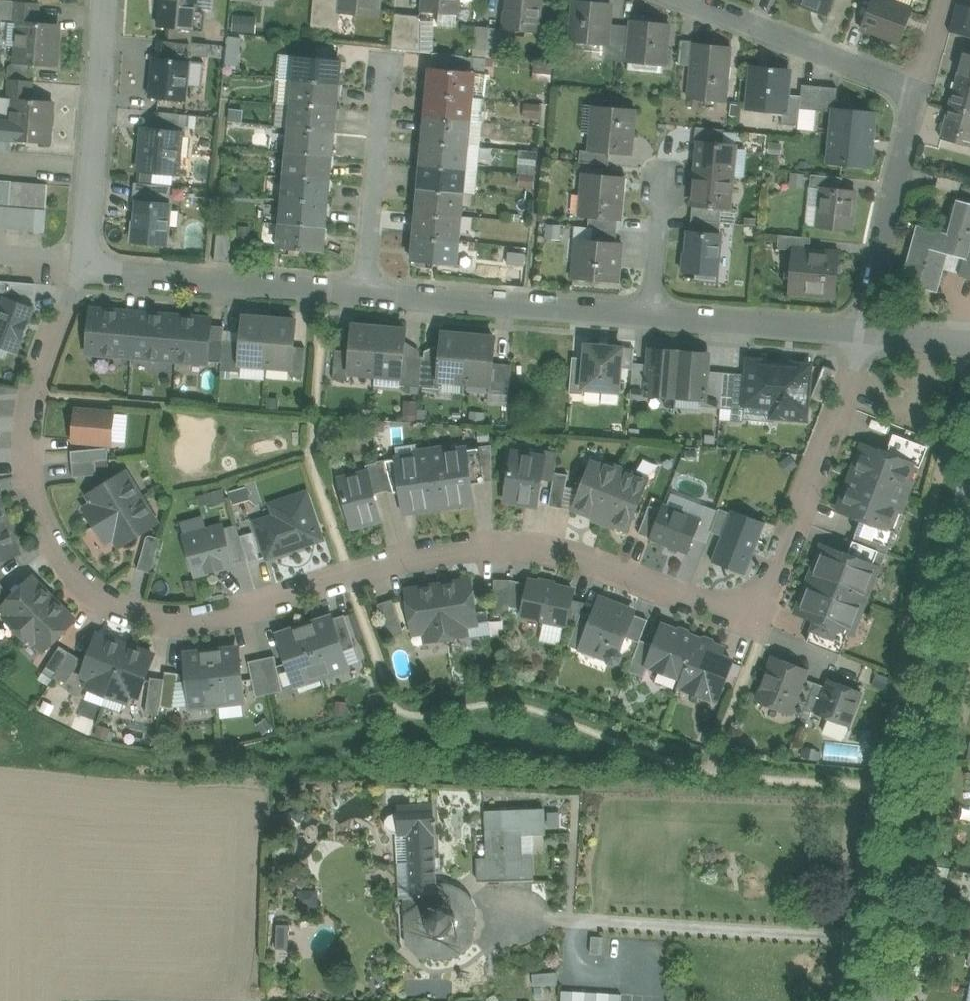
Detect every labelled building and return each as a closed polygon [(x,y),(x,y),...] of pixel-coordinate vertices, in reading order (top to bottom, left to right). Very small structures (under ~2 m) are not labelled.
[(16,23),(18,2),(11,2),(0,1),(0,0),(0,1),(0,3),(0,22),(16,23)] [(165,9),(162,9),(160,27),(169,28),(192,30),(194,31),(197,0),(166,0),(165,9)] [(312,17),(326,19),(328,0),(314,0),(312,17)] [(326,19),(340,20),(341,11),(342,0),(328,0),(326,19)] [(341,11),(356,12),(357,0),(342,0),(341,11)] [(356,12),(380,15),(381,0),(357,0),(356,12)] [(422,12),(436,13),(457,15),(459,0),(423,0),(422,12)] [(508,12),(505,11),(503,29),(504,29),(514,30),(538,33),(541,0),(509,0),(508,12)] [(610,4),(577,0),(573,43),(606,46),(605,53),(606,53),(606,52),(609,24),(610,4)] [(795,3),(827,16),(833,0),(796,0),(795,3)] [(892,0),(876,0),(865,29),(866,30),(866,29),(898,42),(899,43),(913,8),(912,7),(912,8),(892,0)] [(40,4),(35,4),(18,2),(16,23),(23,24),(23,22),(38,24),(40,4)] [(956,5),(949,32),(969,38),(969,9),(956,5)] [(457,15),(436,13),(435,27),(456,29),(457,15)] [(419,16),(395,14),(392,41),(422,43),(422,22),(419,16)] [(257,31),(257,15),(233,15),(233,30),(257,31)] [(326,19),(312,17),(311,26),(340,29),(340,20),(326,19)] [(668,24),(634,20),(633,26),(630,55),(629,63),(634,64),(660,66),(664,66),(668,24)] [(38,24),(23,22),(23,24),(21,45),(18,45),(16,64),(57,68),(60,39),(53,38),(54,25),(38,24)] [(621,25),(609,24),(606,52),(618,53),(621,25)] [(633,26),(621,25),(618,53),(630,55),(633,26)] [(192,30),(169,28),(167,41),(191,43),(192,30)] [(502,51),(512,52),(514,30),(504,29),(502,51)] [(243,38),(231,36),(229,51),(242,52),(243,38)] [(694,41),(682,39),(679,64),(691,65),(693,42),(694,42),(694,41)] [(167,41),(158,40),(156,58),(165,58),(167,41)] [(191,43),(167,41),(165,58),(189,61),(189,56),(206,57),(208,45),(191,43)] [(422,43),(392,41),(392,50),(422,53),(422,43)] [(694,42),(693,42),(691,65),(688,98),(726,102),(731,46),(694,42)] [(474,48),(474,58),(495,60),(496,51),(474,48)] [(965,51),(959,73),(969,76),(969,53),(965,51)] [(474,58),(433,54),(431,69),(470,73),(472,74),(474,58)] [(278,55),(276,79),(296,81),(300,81),(301,71),(297,70),(298,57),(278,55)] [(341,60),(298,57),(297,70),(301,71),(300,81),(339,85),(341,60)] [(165,58),(156,58),(154,79),(152,79),(150,98),(185,101),(189,61),(165,58)] [(553,66),(537,64),(536,82),(552,84),(553,66)] [(660,66),(634,64),(633,74),(659,76),(660,66)] [(790,69),(755,65),(751,110),(784,113),(785,113),(787,94),(790,69)] [(431,69),(429,94),(468,97),(472,98),(473,85),(469,85),(470,73),(431,69)] [(473,85),(472,98),(488,99),(490,75),(472,74),(470,73),(469,85),(473,85)] [(959,73),(950,106),(969,112),(969,76),(959,73)] [(295,95),(296,81),(276,79),(274,103),(279,104),(294,105),(297,105),(298,95),(295,95)] [(10,80),(9,101),(20,102),(20,100),(32,101),(33,83),(10,80)] [(300,81),(296,81),(295,95),(298,95),(297,105),(336,109),(339,85),(300,81)] [(838,88),(802,85),(801,96),(800,109),(834,112),(834,109),(833,109),(833,108),(836,108),(838,88)] [(468,97),(429,94),(426,118),(466,121),(470,122),(471,108),(467,108),(468,97)] [(801,96),(787,94),(785,113),(784,113),(783,124),(798,126),(800,109),(801,96)] [(471,108),(470,122),(485,123),(488,99),(472,98),(468,97),(467,108),(471,108)] [(20,102),(9,101),(0,100),(0,152),(30,154),(30,143),(11,141),(12,122),(18,123),(20,102)] [(32,101),(20,100),(20,102),(18,123),(12,122),(11,141),(30,143),(51,145),(53,125),(51,125),(53,103),(32,101)] [(292,118),(294,105),(279,104),(276,127),(291,129),(295,129),(296,119),(292,118)] [(541,105),(527,104),(526,118),(540,118),(541,105)] [(297,105),(294,105),(292,118),(296,119),(295,129),(334,133),(336,109),(297,105)] [(581,134),(591,135),(593,106),(584,105),(581,134)] [(636,110),(593,106),(591,135),(589,152),(609,154),(610,154),(631,156),(636,110)] [(950,106),(941,138),(969,146),(969,112),(950,106)] [(836,108),(833,108),(833,109),(834,109),(834,112),(829,163),(828,163),(828,165),(870,169),(870,167),(875,113),(875,112),(836,108)] [(158,112),(157,125),(189,128),(190,115),(158,112)] [(240,115),(229,115),(229,123),(240,124),(240,115)] [(463,145),(468,146),(469,132),(465,132),(466,121),(426,118),(424,142),(463,145)] [(469,132),(468,146),(483,147),(485,123),(470,122),(466,121),(465,132),(469,132)] [(157,125),(156,131),(179,133),(189,128),(157,125)] [(726,130),(697,127),(695,143),(699,143),(699,142),(725,145),(726,130)] [(295,129),(291,129),(290,142),(294,143),(293,153),(332,157),(334,133),(295,129)] [(156,131),(147,130),(145,152),(142,151),(141,170),(153,171),(176,174),(177,157),(179,137),(179,133),(156,131)] [(185,137),(179,137),(177,157),(187,158),(188,143),(184,143),(185,137)] [(463,145),(424,142),(422,165),(461,169),(465,170),(467,156),(462,156),(463,145)] [(725,145),(699,142),(699,143),(696,174),(734,177),(737,146),(725,145)] [(783,145),(775,144),(773,153),(782,154),(783,145)] [(467,156),(465,170),(481,171),(483,147),(468,146),(463,145),(462,156),(467,156)] [(609,154),(589,152),(581,151),(579,163),(609,166),(610,154),(609,154)] [(293,153),(289,153),(288,166),(292,167),(291,177),(330,181),(332,157),(293,153)] [(533,155),(524,154),(524,164),(533,164),(533,155)] [(461,169),(422,165),(420,189),(459,193),(463,193),(464,180),(460,179),(461,169)] [(479,195),(481,171),(465,170),(461,169),(460,179),(464,180),(463,193),(479,195)] [(153,171),(141,170),(140,183),(152,184),(153,171)] [(734,177),(696,174),(693,206),(722,209),(731,210),(734,177)] [(835,177),(811,175),(809,188),(822,189),(822,188),(834,189),(835,177)] [(535,178),(521,176),(520,189),(534,190),(535,178)] [(623,180),(590,176),(585,176),(581,215),(589,216),(617,219),(619,219),(623,180)] [(805,177),(794,176),(794,186),(804,187),(805,177)] [(291,177),(287,177),(285,190),(289,190),(288,201),(327,205),(330,181),(291,177)] [(0,181),(0,204),(10,205),(12,182),(0,181)] [(24,183),(12,182),(10,205),(22,206),(24,183)] [(36,184),(24,183),(22,206),(34,207),(36,184)] [(140,183),(136,183),(134,202),(139,202),(170,205),(172,186),(152,184),(140,183)] [(242,184),(231,183),(229,194),(240,196),(242,184)] [(48,185),(36,184),(34,207),(46,208),(48,185)] [(809,188),(806,226),(819,228),(822,189),(809,188)] [(834,189),(822,188),(822,189),(819,228),(851,231),(855,191),(834,189)] [(459,193),(420,189),(417,213),(457,217),(461,217),(462,204),(458,203),(459,193)] [(957,200),(948,233),(943,253),(948,254),(965,259),(960,277),(969,280),(969,203),(957,200)] [(288,201),(284,201),(283,214),(287,214),(286,225),(325,228),(327,205),(288,201)] [(170,205),(139,202),(137,224),(134,223),(133,242),(168,245),(171,205),(170,205)] [(722,209),(693,206),(692,220),(714,222),(720,222),(722,209)] [(0,207),(0,229),(7,230),(9,208),(0,207)] [(21,208),(9,208),(7,230),(20,231),(21,208)] [(33,209),(21,208),(20,231),(32,232),(33,209)] [(46,210),(33,209),(32,232),(44,233),(46,210)] [(457,217),(417,213),(415,237),(454,241),(459,241),(460,228),(456,227),(457,217)] [(617,219),(589,216),(588,228),(592,228),(616,230),(617,219)] [(714,222),(692,220),(691,232),(712,234),(714,222)] [(286,225),(282,224),(281,238),(285,238),(284,249),(323,252),(325,228),(286,225)] [(561,237),(562,225),(548,224),(547,237),(561,237)] [(948,233),(921,226),(917,225),(917,226),(902,283),(938,293),(948,254),(943,253),(948,233)] [(616,230),(592,228),(591,240),(615,242),(616,230)] [(232,232),(218,231),(214,262),(229,263),(232,232)] [(254,232),(244,231),(244,241),(254,241),(254,232)] [(691,232),(689,231),(687,252),(684,252),(682,272),(695,273),(694,279),(717,282),(722,235),(719,234),(712,234),(691,232)] [(810,239),(780,236),(778,249),(793,250),(793,249),(809,250),(810,240),(810,241),(810,239)] [(454,241),(415,237),(413,261),(456,265),(458,251),(453,250),(454,241)] [(591,240),(577,239),(573,280),(617,284),(621,243),(615,242),(591,240)] [(809,250),(793,249),(793,250),(789,294),(834,298),(839,253),(809,250)] [(526,258),(507,256),(506,269),(525,271),(526,258)] [(5,294),(0,307),(0,347),(21,355),(39,307),(5,294)] [(122,312),(91,310),(87,353),(118,356),(121,318),(122,318),(122,312)] [(180,317),(148,315),(147,321),(148,321),(145,358),(176,361),(180,317)] [(263,317),(253,316),(253,318),(244,317),(242,343),(240,365),(241,365),(266,367),(270,319),(263,319),(263,317)] [(211,320),(180,317),(176,361),(207,363),(207,362),(210,326),(211,320)] [(122,318),(121,318),(118,356),(131,357),(134,319),(122,318)] [(287,319),(276,318),(276,320),(270,319),(266,367),(291,369),(293,347),(295,321),(286,321),(287,319)] [(147,321),(134,319),(131,357),(145,358),(148,321),(147,321)] [(362,326),(354,326),(351,352),(349,374),(350,374),(375,376),(379,328),(373,327),(373,326),(363,325),(362,326)] [(224,327),(210,326),(207,362),(221,363),(223,341),(224,327)] [(385,328),(379,328),(375,376),(400,378),(401,378),(403,356),(404,340),(405,330),(396,329),(396,328),(386,327),(385,328)] [(452,334),(443,333),(442,343),(441,359),(439,381),(440,381),(465,383),(469,335),(463,335),(463,333),(452,333),(452,334)] [(469,335),(465,383),(489,385),(490,385),(494,338),(469,335)] [(403,356),(422,358),(423,350),(404,340),(403,356)] [(242,343),(223,341),(221,363),(220,371),(240,373),(241,365),(240,365),(242,343)] [(442,343),(423,350),(422,358),(441,359),(442,343)] [(623,348),(587,345),(585,359),(583,389),(584,389),(603,391),(618,392),(619,392),(621,368),(623,348)] [(305,348),(293,347),(291,369),(290,377),(303,378),(305,348)] [(635,349),(623,348),(621,368),(633,369),(634,363),(635,349)] [(351,352),(335,350),(333,380),(350,382),(350,374),(349,374),(351,352)] [(680,353),(651,350),(650,365),(648,394),(649,394),(676,396),(680,353)] [(709,355),(680,353),(676,396),(701,399),(705,399),(707,371),(709,355)] [(422,358),(403,356),(401,378),(400,378),(399,386),(419,387),(422,358)] [(441,359),(422,358),(419,387),(439,389),(440,381),(439,381),(441,359)] [(585,359),(573,358),(570,394),(584,395),(584,389),(583,389),(585,359)] [(811,366),(749,360),(748,375),(745,404),(746,404),(776,407),(775,417),(806,420),(811,366)] [(650,365),(634,363),(633,369),(631,399),(649,401),(649,394),(648,394),(650,365)] [(512,365),(492,364),(490,385),(489,385),(489,393),(509,395),(512,365)] [(827,397),(835,370),(823,366),(815,393),(827,397)] [(724,373),(707,371),(705,399),(701,399),(701,407),(721,408),(724,373)] [(748,375),(724,373),(721,408),(732,409),(731,421),(744,422),(746,404),(745,404),(748,375)] [(618,392),(603,391),(602,403),(616,404),(618,392)] [(114,414),(77,411),(77,410),(76,410),(73,441),(74,441),(111,444),(112,445),(115,414),(114,413),(114,414)] [(894,434),(886,454),(914,465),(913,465),(920,468),(928,448),(894,434)] [(716,436),(706,435),(705,444),(715,446),(716,436)] [(492,445),(464,449),(464,450),(466,450),(467,459),(492,455),(492,445)] [(886,454),(864,445),(852,478),(905,499),(910,486),(906,484),(913,465),(914,465),(886,454)] [(107,448),(71,452),(72,464),(96,461),(108,460),(107,448)] [(699,449),(687,448),(686,459),(698,460),(699,449)] [(464,450),(445,453),(444,450),(431,452),(438,507),(473,502),(471,486),(467,459),(466,450),(464,450)] [(558,452),(545,450),(544,458),(545,459),(541,480),(553,482),(555,473),(558,452)] [(397,459),(396,460),(398,472),(401,496),(404,512),(438,507),(431,452),(417,454),(417,456),(397,459)] [(544,458),(512,453),(504,500),(519,503),(518,504),(529,506),(530,504),(537,505),(541,480),(545,459),(544,458)] [(467,459),(471,486),(492,482),(492,455),(467,459)] [(791,456),(780,464),(788,475),(799,467),(791,456)] [(397,459),(377,462),(378,463),(381,475),(398,472),(396,460),(397,459)] [(602,464),(592,460),(589,468),(599,472),(602,464)] [(96,461),(72,464),(73,478),(97,475),(96,461)] [(599,472),(589,468),(581,490),(573,509),(592,516),(603,521),(623,470),(603,462),(602,464),(599,472)] [(378,463),(365,466),(368,473),(374,495),(385,492),(381,475),(378,463)] [(647,480),(623,470),(603,521),(628,530),(647,480)] [(381,475),(385,492),(401,496),(398,472),(381,475)] [(125,473),(88,495),(93,504),(85,509),(95,526),(141,498),(125,473)] [(368,473),(339,481),(351,527),(364,524),(364,525),(375,523),(374,521),(380,520),(374,495),(368,473)] [(568,475),(555,473),(553,482),(549,507),(562,509),(566,487),(568,475)] [(905,499),(852,478),(839,511),(861,519),(889,530),(889,529),(896,510),(900,511),(905,499)] [(247,487),(229,492),(233,505),(250,500),(247,487)] [(581,490),(566,487),(562,509),(573,511),(573,509),(581,490)] [(252,521),(266,562),(327,542),(309,490),(268,503),(272,515),(252,521)] [(706,507),(672,494),(667,505),(702,518),(706,507)] [(141,498),(95,526),(106,543),(115,538),(120,547),(157,524),(141,498)] [(8,526),(0,503),(0,529),(8,526)] [(702,518),(667,505),(664,504),(661,511),(650,539),(650,541),(688,555),(694,539),(702,518)] [(649,506),(638,534),(650,539),(661,511),(649,506)] [(711,532),(718,511),(706,507),(702,518),(694,539),(706,543),(711,532)] [(722,536),(730,513),(719,509),(718,511),(711,532),(722,536)] [(766,523),(732,510),(730,513),(722,536),(712,562),(747,575),(766,523)] [(889,530),(861,519),(853,541),(887,554),(895,532),(889,529),(889,530)] [(225,528),(224,523),(182,534),(195,579),(236,568),(235,563),(225,528)] [(237,525),(225,528),(235,563),(247,559),(241,537),(237,525)] [(0,529),(0,561),(19,554),(8,526),(0,529)] [(241,537),(247,559),(248,563),(261,560),(253,533),(241,537)] [(161,539),(150,536),(146,538),(137,570),(151,574),(161,539)] [(853,541),(853,542),(847,557),(874,567),(874,568),(880,570),(887,554),(853,541)] [(847,557),(825,548),(812,581),(864,601),(869,588),(867,587),(874,568),(874,567),(847,557)] [(32,578),(1,608),(11,618),(8,621),(19,633),(53,599),(32,578)] [(510,581),(494,580),(493,616),(509,617),(510,607),(510,581)] [(470,581),(438,586),(446,639),(466,635),(465,625),(477,624),(470,581)] [(528,584),(510,581),(510,607),(523,610),(528,584)] [(573,591),(529,581),(528,584),(523,610),(522,616),(564,626),(565,620),(567,610),(569,611),(571,601),(573,591)] [(864,601),(812,581),(800,613),(816,619),(834,627),(830,638),(845,644),(850,632),(854,633),(861,615),(864,616),(864,614),(860,612),(864,601)] [(438,586),(406,591),(413,634),(425,632),(427,642),(446,639),(438,586)] [(53,599),(19,633),(31,645),(34,641),(44,651),(74,620),(53,599)] [(392,600),(377,605),(389,639),(404,634),(392,600)] [(633,614),(599,600),(592,617),(581,647),(582,648),(606,657),(608,662),(614,664),(619,662),(622,656),(619,651),(624,637),(633,615),(633,614)] [(567,610),(565,620),(577,624),(581,613),(584,606),(571,601),(569,611),(567,610)] [(592,617),(581,613),(577,624),(568,646),(581,651),(582,648),(581,647),(592,617)] [(344,615),(331,620),(342,652),(355,647),(344,615)] [(648,621),(633,615),(624,637),(639,643),(640,641),(648,621)] [(331,620),(327,618),(320,620),(318,624),(319,626),(305,631),(321,676),(347,667),(342,652),(331,620)] [(811,631),(830,638),(834,627),(816,619),(811,631)] [(654,647),(647,666),(648,666),(681,679),(697,638),(662,625),(654,647)] [(305,631),(294,634),(293,633),(289,631),(281,633),(279,637),(295,685),(321,676),(305,631)] [(830,638),(811,631),(807,642),(826,649),(830,638)] [(125,646),(97,635),(82,676),(91,679),(88,689),(107,696),(125,646)] [(681,679),(678,687),(705,697),(721,657),(724,649),(697,638),(681,679)] [(845,644),(830,638),(826,649),(840,654),(841,655),(845,644)] [(654,647),(640,641),(639,643),(628,672),(643,678),(648,666),(647,666),(654,647)] [(60,646),(42,673),(52,679),(55,676),(70,653),(60,646)] [(153,656),(125,646),(107,696),(125,702),(129,693),(138,697),(153,656)] [(234,648),(211,651),(217,703),(243,700),(238,651),(234,648)] [(196,652),(189,653),(186,657),(189,680),(191,706),(217,703),(211,651),(196,652)] [(70,653),(55,676),(66,684),(82,660),(70,653)] [(275,657),(262,659),(270,694),(282,692),(275,657)] [(721,657),(705,697),(717,702),(732,661),(721,657)] [(262,659),(248,662),(252,681),(256,697),(270,694),(262,659)] [(807,672),(773,659),(758,700),(791,713),(804,679),(807,672)] [(179,674),(165,672),(164,680),(160,708),(174,709),(174,708),(178,681),(179,674)] [(164,680),(150,678),(145,713),(159,715),(160,708),(164,680)] [(804,679),(791,713),(802,717),(805,710),(815,683),(804,679)] [(189,680),(178,681),(174,708),(191,706),(189,680)] [(862,692),(830,680),(827,687),(817,714),(849,726),(862,692)] [(827,687),(815,683),(805,710),(816,714),(817,714),(827,687)] [(544,809),(486,812),(487,837),(487,859),(477,859),(478,881),(530,879),(533,880),(531,835),(545,835),(544,809)] [(433,812),(395,813),(389,816),(386,821),(386,827),(390,832),(396,834),(399,881),(400,893),(412,892),(411,894),(436,893),(436,886),(434,830),(433,812)] [(449,886),(436,886),(436,893),(411,894),(412,892),(400,893),(400,898),(406,898),(408,944),(424,958),(427,955),(438,958),(450,957),(461,952),(470,945),(472,942),(473,939),(472,938),(475,909),(470,899),(460,891),(449,886)] [(557,972),(533,975),(535,986),(558,984),(557,972)] [(562,991),(561,1000),(573,1000),(574,992),(562,991)] [(574,992),(573,1000),(585,1000),(586,992),(574,992)] [(586,992),(585,1000),(597,1000),(598,993),(586,992)] [(598,993),(597,1000),(610,1000),(610,994),(598,993)]
